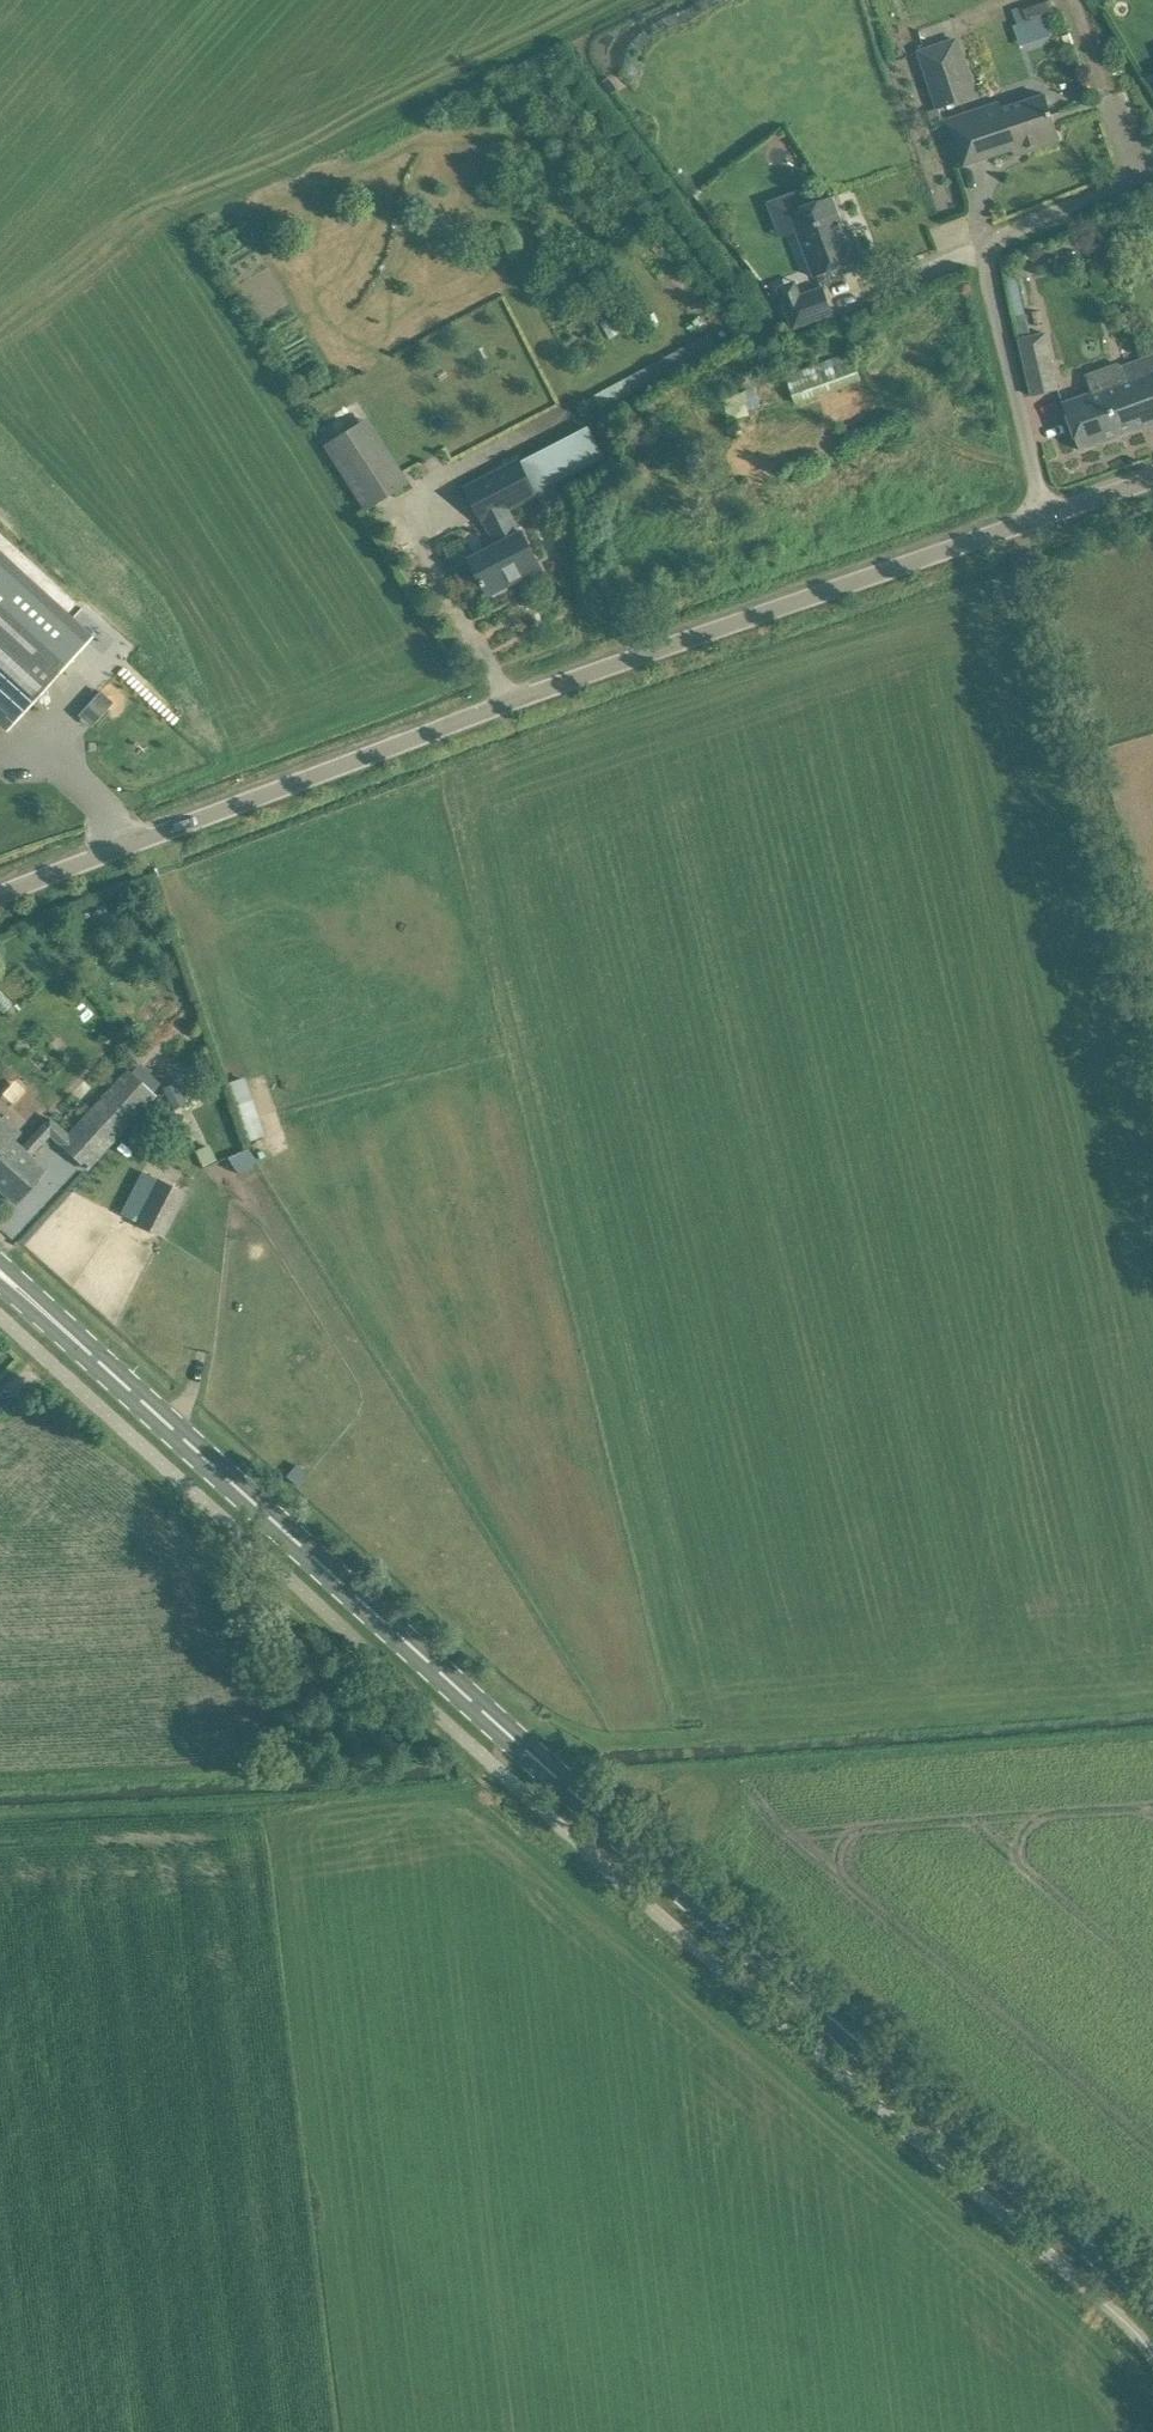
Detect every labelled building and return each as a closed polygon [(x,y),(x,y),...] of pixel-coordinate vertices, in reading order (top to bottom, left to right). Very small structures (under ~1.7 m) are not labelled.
[(1045,15),(1032,20),(1038,40),(1052,35),(1045,15)] [(940,109),(976,96),(957,40),(921,52),(940,109)] [(1024,146),(1026,153),(1062,141),(1053,116),(1046,96),(1003,110),(1000,103),(944,122),(945,125),(949,137),(960,168),(1014,149),(1024,146)] [(857,262),(833,197),(791,213),(816,278),(857,262)] [(1015,264),(1005,267),(1008,281),(1016,317),(1020,338),(1021,340),(1034,396),(1060,390),(1047,334),(1033,337),(1031,337),(1026,315),(1015,264)] [(823,288),(783,302),(793,330),(833,316),(823,288)] [(796,405),(862,382),(852,352),(787,376),(796,405)] [(1143,360),(1152,386),(1152,357),(1143,360)] [(1143,360),(1123,367),(1128,381),(1065,404),(1082,451),(1152,425),(1152,386),(1143,360)] [(730,418),(763,408),(756,387),(724,396),(730,418)] [(364,512),(407,484),(366,420),(323,448),(364,512)] [(543,569),(532,547),(524,532),(522,533),(510,510),(538,495),(537,492),(605,456),(592,430),(523,466),(520,461),(467,489),(485,523),(487,522),(499,545),(455,568),(463,584),(479,576),(490,596),(543,569)] [(10,728),(70,663),(82,648),(88,642),(0,562),(0,719),(10,728)] [(90,702),(103,714),(106,710),(114,702),(101,690),(90,702)] [(104,1095),(90,1111),(68,1135),(49,1118),(23,1148),(15,1141),(20,1134),(0,1116),(0,1189),(16,1203),(32,1185),(45,1171),(30,1157),(50,1135),(89,1170),(156,1096),(129,1072),(127,1070),(104,1095)] [(247,1075),(230,1080),(247,1139),(264,1135),(247,1075)] [(173,1110),(187,1103),(177,1084),(163,1091),(173,1110)] [(204,1168),(218,1161),(209,1144),(195,1150),(204,1168)] [(163,1236),(185,1193),(143,1172),(121,1215),(163,1236)]
